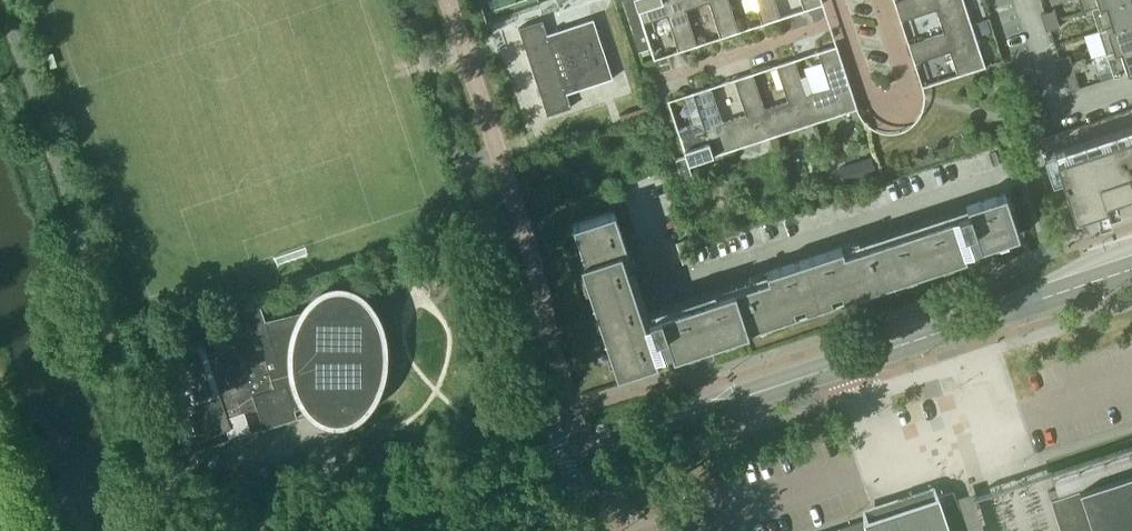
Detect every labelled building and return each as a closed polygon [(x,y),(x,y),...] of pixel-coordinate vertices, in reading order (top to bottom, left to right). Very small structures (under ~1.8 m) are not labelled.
[(633,0),(622,0),(639,51),(649,47),(633,0)] [(684,8),(682,0),(634,0),(642,23),(643,23),(643,22),(666,14),(678,49),(677,49),(677,50),(697,44),(697,43),(696,43),(684,8)] [(684,8),(708,0),(719,35),(719,37),(739,30),(739,29),(738,29),(728,0),(682,0),(684,8)] [(761,22),(760,22),(761,23),(781,16),(781,15),(780,16),(774,0),(754,0),(761,22)] [(803,8),(802,8),(803,9),(822,3),(821,0),(801,0),(803,8)] [(895,1),(895,0),(894,1),(901,21),(902,21),(901,20),(936,8),(944,32),(971,23),(964,0),(900,0),(895,1)] [(1091,7),(1113,0),(1079,0),(1082,10),(1091,7)] [(1091,7),(1099,30),(1131,19),(1131,0),(1113,0),(1091,7)] [(1054,9),(1040,13),(1043,22),(1057,17),(1054,9)] [(566,93),(613,77),(613,76),(612,76),(593,19),(594,18),(593,17),(547,33),(542,20),(543,20),(542,19),(518,27),(547,114),(571,106),(571,105),(570,105),(566,93)] [(993,31),(988,17),(980,20),(985,34),(993,31)] [(1057,17),(1043,22),(1046,31),(1060,26),(1057,17)] [(1106,53),(1131,44),(1131,19),(1099,30),(1106,53)] [(971,23),(944,32),(909,43),(909,42),(908,43),(914,63),(915,62),(915,61),(950,50),(958,74),(957,74),(957,75),(985,66),(971,23)] [(856,107),(836,44),(816,50),(816,52),(817,51),(829,86),(805,94),(814,121),(856,107)] [(1114,76),(1131,70),(1131,44),(1106,53),(1114,75),(1113,75),(1114,76)] [(1070,54),(1056,59),(1058,67),(1073,63),(1070,54)] [(814,121),(805,94),(794,59),(795,59),(794,58),(793,58),(774,64),(775,65),(776,65),(787,100),(763,107),(772,135),(814,121)] [(1073,63),(1058,67),(1061,76),(1075,71),(1073,63)] [(936,69),(924,73),(927,82),(938,78),(936,69)] [(752,71),(732,78),(733,79),(734,79),(745,113),(721,121),(730,148),(772,135),(763,107),(752,73),(753,72),(752,71)] [(730,148),(721,121),(710,86),(711,86),(711,85),(691,91),(691,93),(692,92),(703,127),(680,135),(679,134),(678,134),(686,156),(676,159),(684,183),(693,180),(688,162),(730,148)] [(620,114),(623,124),(648,116),(645,106),(620,114)] [(1040,138),(1047,159),(1055,156),(1074,214),(1107,203),(1105,197),(1131,188),(1131,108),(1040,138)] [(857,161),(838,168),(844,184),(863,177),(857,161)] [(621,251),(627,249),(614,210),(572,224),(584,260),(580,262),(617,373),(657,360),(655,354),(671,349),(673,354),(675,354),(722,338),(748,330),(748,328),(784,317),(783,312),(853,289),(854,293),(966,257),(965,252),(1019,235),(1005,193),(966,205),(968,211),(844,252),(842,246),(766,271),(768,277),(709,296),(643,318),(621,251)] [(376,328),(375,323),(331,287),(327,289),(324,291),(321,293),(318,296),(315,299),(313,302),(310,305),(308,308),(266,318),(261,303),(227,314),(179,330),(169,351),(183,394),(186,404),(197,438),(231,427),(227,416),(257,407),(263,426),(192,449),(193,451),(370,393),(373,386),(374,382),(375,377),(377,372),(378,366),(378,362),(378,358),(379,354),(378,345),(378,339),(377,334),(376,328)] [(1048,491),(1051,499),(1131,472),(1131,444),(1050,471),(1056,488),(1048,491)] [(1051,499),(1061,530),(1131,530),(1131,472),(1051,499)] [(830,530),(959,530),(958,527),(954,516),(961,513),(954,491),(954,490),(937,496),(916,503),(866,519),(830,530)]
